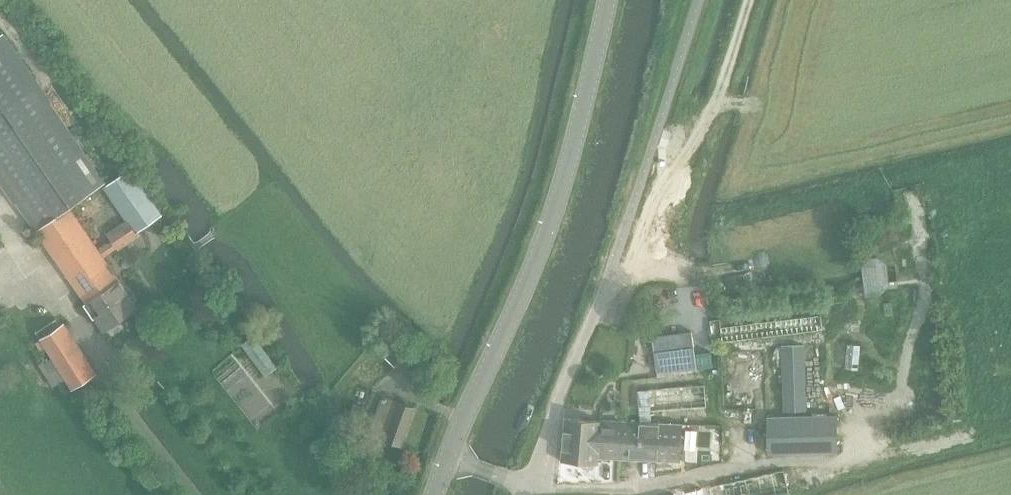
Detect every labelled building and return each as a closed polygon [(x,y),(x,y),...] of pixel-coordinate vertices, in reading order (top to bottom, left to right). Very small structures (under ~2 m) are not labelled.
[(104,257),(138,235),(137,233),(163,214),(131,169),(105,187),(127,219),(107,233),(112,240),(99,249),(70,207),(106,182),(4,34),(0,37),(0,179),(105,330),(108,329),(109,331),(112,330),(118,326),(120,323),(118,321),(139,307),(104,257)] [(877,259),(862,260),(866,297),(880,296),(889,286),(886,264),(877,259)] [(713,343),(823,330),(821,315),(711,329),(713,343)] [(74,386),(98,372),(64,325),(41,340),(74,386)] [(696,368),(691,330),(652,335),(657,372),(696,368)] [(254,335),(241,345),(263,376),(277,366),(254,335)] [(380,352),(396,366),(407,355),(391,340),(380,352)] [(861,346),(847,344),(845,367),(859,368),(861,346)] [(783,408),(807,406),(803,345),(780,347),(783,408)] [(651,411),(705,407),(704,384),(649,389),(651,411)] [(401,442),(415,406),(384,395),(371,431),(401,442)] [(361,421),(365,407),(355,404),(350,417),(361,421)] [(768,453),(837,451),(836,415),(767,417),(768,453)] [(597,455),(619,456),(681,460),(683,423),(565,417),(562,460),(580,461),(583,467),(593,467),(597,461),(597,455)] [(675,494),(773,494),(789,491),(782,469),(675,494)]
